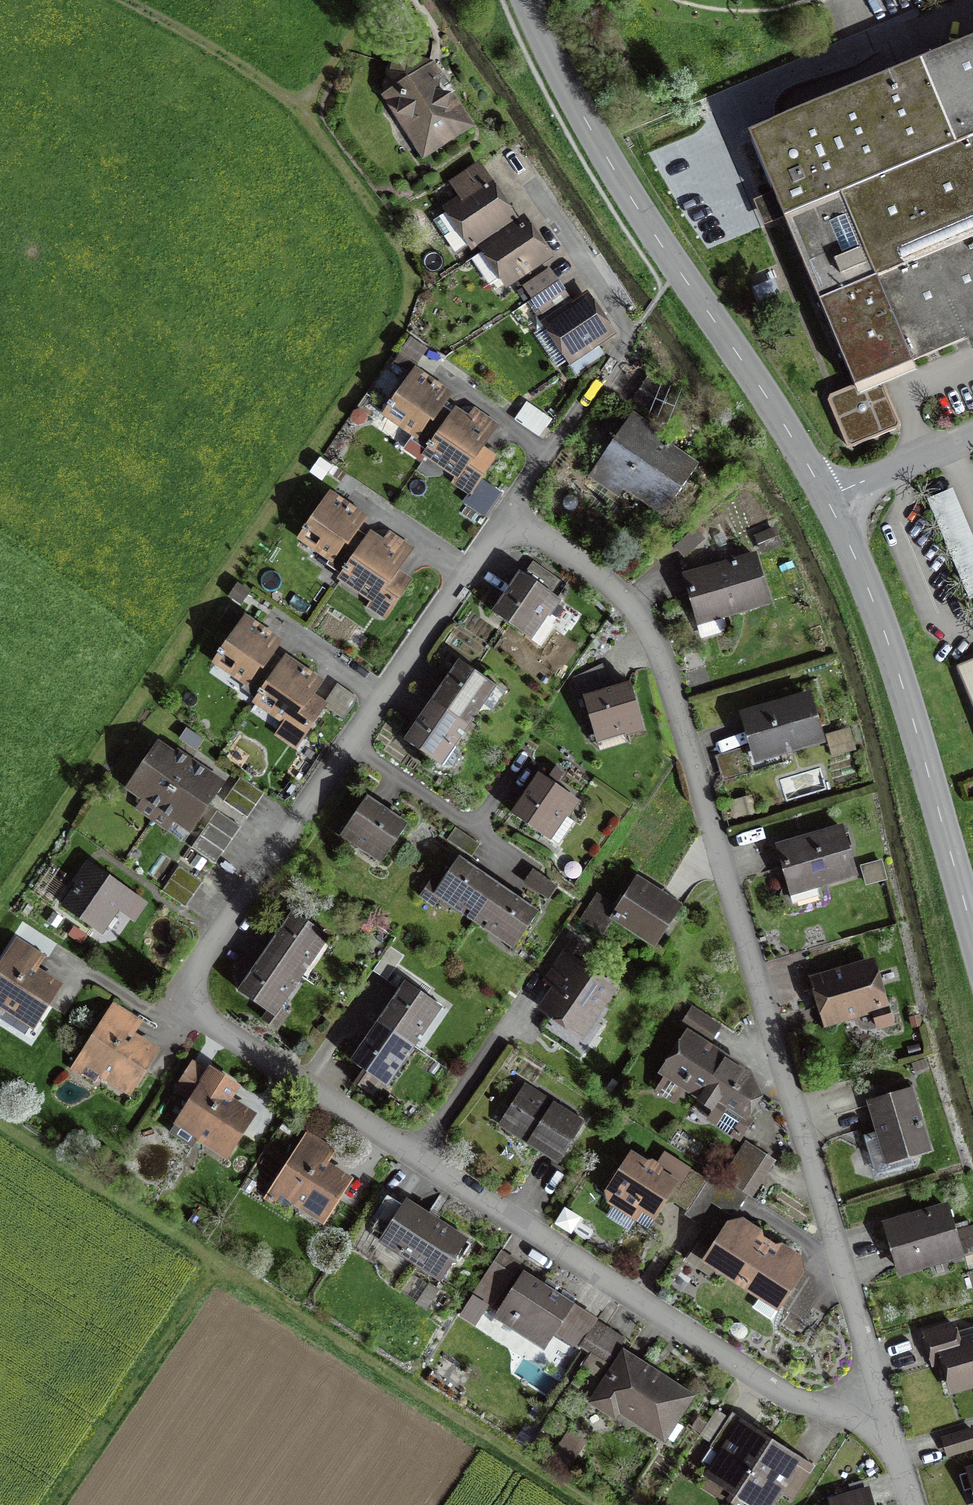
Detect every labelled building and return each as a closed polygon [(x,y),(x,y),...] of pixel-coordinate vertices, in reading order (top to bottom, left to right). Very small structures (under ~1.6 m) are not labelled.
[(753,132),(857,387),(972,340),(972,44),(753,132)] [(386,51),(373,93),(412,155),(467,123),(429,60),(386,51)] [(524,224),(499,240),(492,229),(509,217),(500,203),(477,167),(456,181),(467,199),(441,217),(461,247),(462,246),(475,238),(483,251),(470,259),(485,282),(501,271),(507,280),(544,255),(533,239),(524,224)] [(549,269),(525,285),(534,298),(543,313),(567,297),(562,289),(558,283),(553,276),(549,269)] [(550,323),(573,356),(607,332),(585,299),(550,323)] [(429,450),(475,480),(491,455),(477,446),(487,430),(477,423),(458,410),(453,417),(437,407),(446,393),(431,383),(416,372),(388,414),(433,444),(429,450)] [(703,461),(632,415),(591,476),(662,523),(703,461)] [(373,534),(370,540),(352,528),(361,514),(345,503),(332,495),(303,538),(332,558),(335,553),(353,564),(344,577),(388,607),(408,578),(393,569),(403,554),(388,544),(373,534)] [(747,549),(677,569),(692,620),(762,600),(747,549)] [(516,568),(487,609),(525,635),(553,594),(516,568)] [(288,658),(283,665),(266,654),(277,637),(266,631),(246,617),(217,661),(247,680),(249,676),(267,687),(257,701),(286,720),(276,735),(294,746),(323,703),(308,693),(314,685),(318,678),(288,658)] [(429,697),(464,721),(489,684),(453,660),(429,697)] [(959,674),(972,708),(972,668),(959,674)] [(623,679),(578,692),(591,738),(637,724),(623,679)] [(803,688),(735,708),(750,759),(818,740),(803,688)] [(464,721),(429,697),(400,740),(436,763),(464,721)] [(204,773),(175,753),(158,742),(130,784),(193,827),(222,785),(204,773)] [(541,771),(513,811),(552,838),(580,798),(541,771)] [(252,810),(256,805),(260,798),(264,793),(241,776),(233,788),(224,800),(247,817),(252,810)] [(412,825),(370,796),(343,835),(385,863),(412,825)] [(225,849),(233,838),(236,834),(240,829),(217,812),(209,822),(192,848),(215,864),(225,849)] [(845,821),(778,839),(792,891),(859,873),(845,821)] [(515,895),(497,883),(481,872),(460,857),(439,889),(519,944),(540,912),(515,895)] [(129,886),(87,860),(59,906),(102,931),(129,886)] [(558,882),(532,863),(521,877),(547,896),(558,882)] [(639,874),(613,917),(660,947),(687,904),(639,874)] [(620,903),(597,887),(580,911),(603,927),(620,903)] [(273,1012),(328,931),(294,909),(278,932),(255,967),(240,989),(273,1012)] [(589,944),(571,932),(541,976),(552,982),(537,1003),(584,1035),(619,985),(579,958),(589,944)] [(17,942),(0,968),(0,1015),(2,1017),(8,1006),(33,1022),(57,986),(34,971),(42,958),(17,942)] [(878,955),(813,974),(828,1025),(875,1011),(880,1029),(898,1024),(878,955)] [(391,1000),(365,1038),(350,1060),(365,1070),(358,1081),(376,1093),(439,999),(406,977),(391,1000)] [(139,1014),(106,994),(65,1060),(121,1094),(151,1045),(128,1031),(139,1014)] [(735,1068),(714,1055),(705,1050),(719,1027),(691,1010),(681,1027),(691,1032),(666,1073),(719,1105),(711,1118),(736,1133),(756,1101),(746,1095),(755,1080),(735,1068)] [(192,1101),(171,1132),(193,1146),(204,1130),(230,1147),(251,1116),(228,1101),(238,1087),(194,1058),(174,1089),(192,1101)] [(914,1085),(869,1099),(889,1165),(934,1151),(914,1085)] [(582,1124),(524,1089),(503,1125),(560,1159),(582,1124)] [(332,1153),(304,1136),(266,1198),(291,1213),(302,1194),(329,1211),(348,1181),(324,1166),(332,1153)] [(774,1154),(744,1137),(725,1170),(755,1187),(774,1154)] [(651,1167),(632,1156),(610,1195),(655,1221),(684,1171),(658,1155),(651,1167)] [(470,1237),(408,1195),(380,1238),(442,1279),(470,1237)] [(950,1198),(885,1216),(900,1271),(965,1254),(950,1198)] [(724,1270),(760,1293),(770,1291),(803,1315),(819,1292),(816,1280),(799,1270),(798,1263),(777,1250),(757,1236),(738,1223),(729,1226),(712,1254),(721,1259),(724,1270)] [(493,1264),(473,1294),(491,1306),(511,1276),(493,1264)] [(626,1333),(525,1268),(496,1314),(550,1349),(557,1338),(603,1368),(626,1333)] [(924,1325),(935,1361),(945,1359),(955,1391),(972,1386),(972,1328),(962,1331),(958,1315),(924,1325)] [(696,1393),(623,1347),(592,1395),(664,1442),(696,1393)] [(759,1504),(769,1504),(778,1490),(791,1498),(812,1464),(786,1448),(756,1429),(733,1415),(713,1448),(724,1454),(711,1475),(759,1504)] [(945,1439),(950,1455),(972,1448),(972,1431),(945,1439)] [(564,1441),(554,1456),(570,1467),(580,1452),(564,1441)] [(865,1492),(834,1501),(835,1504),(869,1504),(865,1492)]
